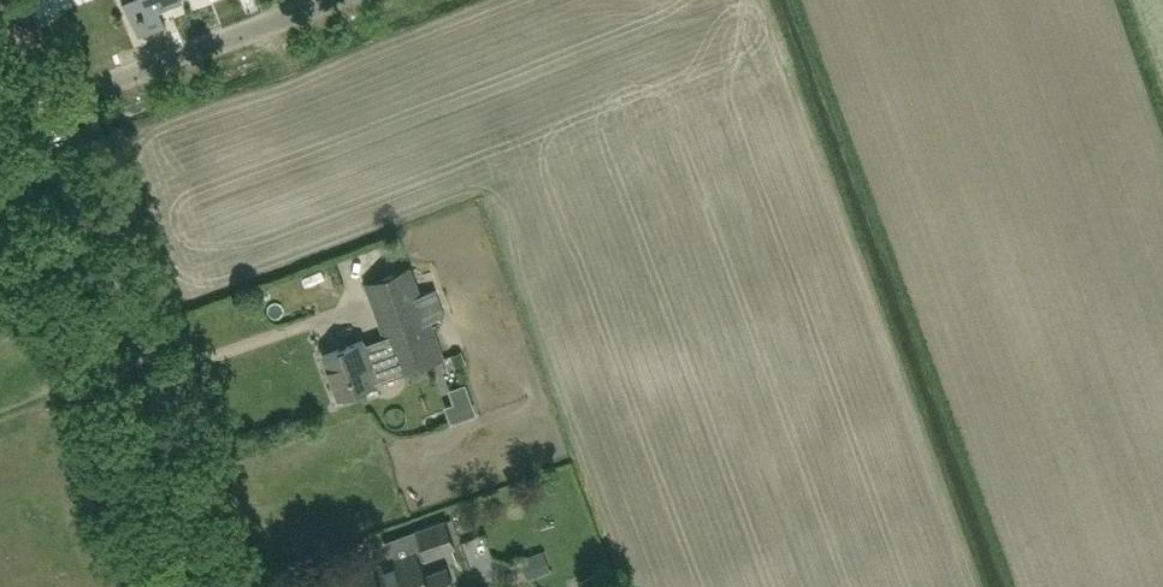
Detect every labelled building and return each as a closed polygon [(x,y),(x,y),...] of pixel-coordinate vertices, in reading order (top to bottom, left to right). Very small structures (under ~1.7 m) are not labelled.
[(140,34),(165,25),(158,6),(175,0),(127,0),(140,34)] [(435,289),(420,295),(411,268),(365,284),(385,339),(397,373),(397,375),(443,359),(429,321),(445,315),(435,289)] [(385,339),(366,345),(364,341),(324,354),(338,396),(342,395),(344,400),(356,396),(355,390),(375,384),(374,381),(397,373),(385,339)] [(455,367),(466,363),(461,350),(450,354),(455,367)] [(466,384),(448,391),(452,402),(443,405),(449,422),(476,412),(466,384)] [(445,520),(418,529),(427,555),(454,546),(445,520)] [(543,549),(521,558),(528,579),(551,570),(543,549)] [(425,576),(416,551),(388,561),(389,563),(357,573),(362,586),(453,586),(447,569),(425,576)]
